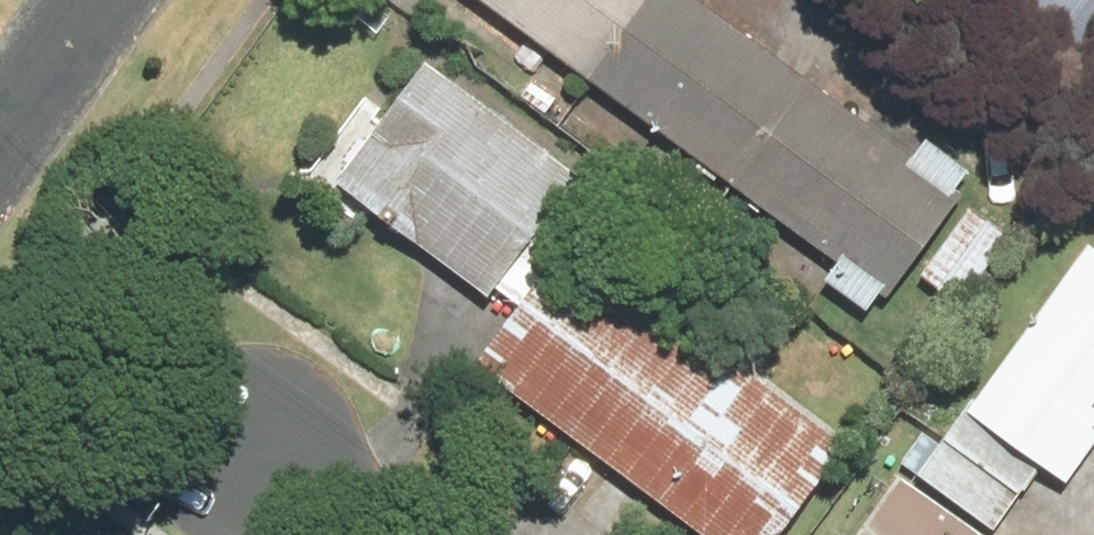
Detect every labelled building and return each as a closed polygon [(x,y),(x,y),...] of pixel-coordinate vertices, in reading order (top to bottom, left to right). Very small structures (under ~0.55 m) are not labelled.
[(580,80),(834,265),(818,287),(867,323),(904,273),(951,308),(1000,240),(953,206),(975,176),(918,135),(896,164),(672,0),(471,0),(510,28),(487,59),(558,111),(580,80)] [(992,41),(1068,98),(1093,63),(1093,0),(1022,0),(992,41)] [(468,370),(692,534),(780,534),(847,444),(539,217),(568,178),(419,67),(328,190),(477,300),(486,288),(513,309),(468,370)] [(1078,252),(965,415),(956,408),(909,476),(994,534),(1036,474),(1056,488),(1093,433),(1093,264),(1078,252)] [(894,484),(859,534),(968,534),(894,484)]
